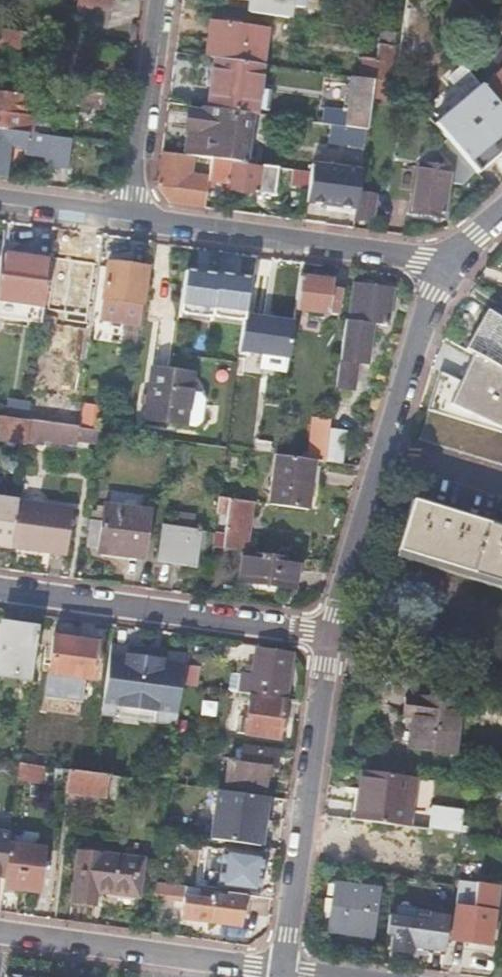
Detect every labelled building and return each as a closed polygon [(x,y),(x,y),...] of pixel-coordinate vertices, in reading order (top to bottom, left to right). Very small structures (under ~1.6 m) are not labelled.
[(76,23),(107,27),(111,0),(79,0),(76,23)] [(250,11),(289,17),(290,5),(298,6),(299,0),(252,0),(250,11)] [(215,58),(263,64),(267,30),(210,22),(205,56),(215,58)] [(15,65),(19,33),(0,30),(0,63),(15,65)] [(492,46),(490,57),(500,67),(480,84),(501,110),(501,38),(492,46)] [(362,57),(359,77),(374,79),(388,81),(394,46),(378,43),(376,59),(362,57)] [(250,114),(256,114),(263,64),(215,58),(208,108),(250,114)] [(435,123),(448,138),(474,170),(477,173),(501,151),(501,110),(480,84),(463,64),(449,76),(466,96),(435,123)] [(374,79),(359,77),(358,77),(354,99),(371,102),(374,79)] [(7,131),(10,116),(25,118),(28,98),(13,96),(14,86),(0,84),(0,129),(7,131)] [(103,110),(105,94),(77,90),(75,106),(103,110)] [(199,132),(196,156),(210,158),(243,162),(250,114),(208,108),(203,107),(203,111),(188,109),(185,130),(199,132)] [(367,129),(352,127),(345,168),(312,164),(310,171),(360,178),(367,129)] [(71,140),(7,131),(0,129),(0,176),(5,177),(9,145),(25,147),(24,153),(45,156),(43,165),(67,168),(71,140)] [(193,156),(196,156),(199,132),(185,130),(182,154),(193,156)] [(417,162),(410,211),(442,216),(447,181),(461,183),(474,170),(448,138),(436,148),(445,157),(447,156),(453,163),(449,168),(417,162)] [(190,174),(193,156),(182,154),(161,151),(156,185),(170,203),(203,208),(207,180),(207,176),(190,174)] [(243,162),(210,158),(207,176),(207,180),(228,183),(227,190),(269,196),(272,166),(243,162)] [(310,171),(286,168),(277,167),(275,174),(286,176),(285,182),(308,186),(310,171)] [(360,178),(310,171),(308,186),(306,201),(356,208),(358,192),(360,178)] [(358,192),(356,208),(354,219),(373,221),(377,194),(358,192)] [(0,253),(0,304),(43,309),(50,255),(15,249),(16,242),(2,240),(0,253)] [(107,262),(102,298),(99,318),(139,324),(142,303),(146,267),(107,262)] [(59,270),(51,321),(76,325),(78,308),(83,309),(89,269),(70,266),(69,272),(59,270)] [(214,275),(184,271),(177,322),(207,326),(214,275)] [(251,291),(297,297),(300,278),(287,277),(288,275),(254,271),(251,291)] [(297,297),(296,309),(312,311),(311,317),(324,319),(325,313),(337,314),(341,289),(332,288),(333,281),(300,277),(300,278),(297,297)] [(393,289),(356,283),(350,320),(345,319),(336,386),(354,388),(358,361),(367,363),(373,324),(387,326),(393,289)] [(241,331),(237,362),(236,367),(262,370),(269,319),(243,316),(241,331)] [(86,361),(89,334),(74,332),(70,358),(86,361)] [(429,409),(501,430),(501,368),(474,352),(462,379),(441,370),(429,409)] [(190,373),(150,368),(144,418),(194,425),(199,421),(203,399),(198,393),(188,392),(190,373)] [(30,404),(27,420),(77,427),(79,410),(30,404)] [(98,407),(86,406),(85,418),(96,419),(98,407)] [(429,409),(420,439),(501,463),(501,430),(429,409)] [(1,417),(0,421),(0,439),(24,443),(27,420),(1,417)] [(313,417),(310,438),(320,439),(318,450),(325,451),(329,418),(313,417)] [(27,420),(24,443),(42,445),(43,440),(74,444),(77,427),(27,420)] [(348,431),(332,429),(326,461),(341,463),(348,431)] [(314,459),(276,454),(270,504),(307,509),(314,459)] [(252,502),(219,497),(217,513),(227,515),(224,534),(214,533),(212,547),(243,551),(245,551),(252,502)] [(396,550),(501,582),(501,527),(412,499),(396,550)] [(10,547),(16,502),(0,500),(0,545),(10,547)] [(16,502),(10,547),(66,555),(72,510),(16,502)] [(102,521),(89,519),(86,546),(98,547),(97,552),(101,552),(102,551),(138,556),(138,557),(142,558),(148,512),(104,505),(102,521)] [(163,525),(158,557),(195,564),(200,531),(163,525)] [(245,551),(243,551),(239,580),(294,588),(298,558),(245,551)] [(30,678),(36,629),(0,624),(0,674),(30,678)] [(53,636),(48,673),(93,679),(97,643),(53,636)] [(161,660),(162,652),(110,645),(109,649),(126,652),(125,655),(161,660)] [(126,652),(109,649),(100,714),(133,718),(135,708),(176,714),(180,684),(181,676),(184,654),(162,652),(161,660),(125,655),(126,652)] [(235,691),(250,693),(251,690),(284,695),(290,654),(256,649),(250,685),(236,683),(235,691)] [(201,652),(184,651),(184,654),(181,676),(180,684),(197,686),(201,652)] [(247,714),(244,733),(278,739),(284,700),(250,695),(247,714)] [(414,717),(413,726),(457,732),(461,703),(409,697),(406,716),(414,717)] [(244,733),(247,714),(239,713),(236,732),(244,733)] [(457,732),(413,726),(410,746),(454,752),(457,732)] [(241,748),(239,764),(248,765),(245,788),(264,791),(267,768),(274,769),(276,752),(241,748)] [(41,766),(19,763),(16,780),(29,782),(29,779),(39,781),(41,766)] [(92,773),(68,770),(66,792),(104,797),(103,801),(114,803),(115,798),(118,776),(92,773)] [(407,776),(363,770),(361,789),(357,820),(400,826),(407,776)] [(167,783),(118,776),(115,798),(164,805),(167,783)] [(400,826),(410,827),(417,777),(407,776),(400,826)] [(266,796),(247,794),(243,822),(263,825),(266,796)] [(459,834),(461,835),(470,836),(471,829),(461,828),(463,811),(432,807),(429,828),(460,832),(459,834)] [(3,877),(8,844),(12,813),(0,812),(0,877),(3,877)] [(3,877),(0,902),(0,911),(16,913),(19,889),(37,891),(42,848),(8,844),(3,877)] [(219,888),(224,889),(258,893),(263,854),(228,850),(223,849),(219,888)] [(69,901),(92,904),(94,890),(136,896),(141,859),(76,851),(69,901)] [(460,880),(452,940),(490,944),(498,896),(477,893),(479,883),(460,880)] [(336,884),(329,930),(371,936),(378,890),(336,884)] [(94,890),(92,904),(135,909),(136,896),(94,890)] [(227,898),(211,895),(210,900),(206,900),(184,897),(181,919),(241,927),(245,895),(228,892),(227,898)] [(415,918),(416,911),(417,907),(396,905),(395,915),(415,918)] [(444,951),(449,915),(416,911),(415,918),(395,915),(390,949),(427,954),(428,948),(444,951)]
